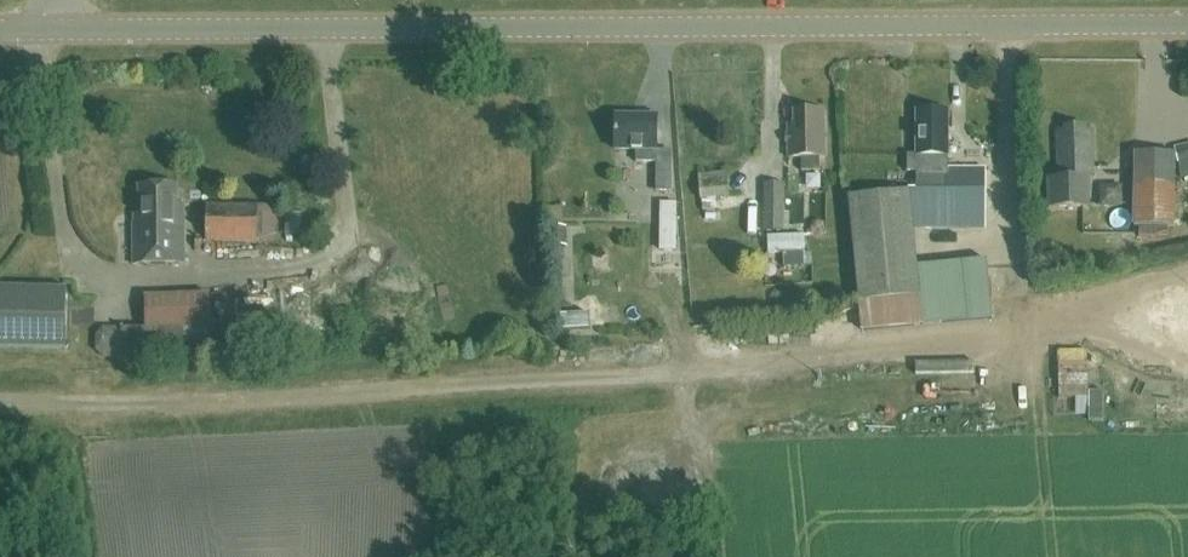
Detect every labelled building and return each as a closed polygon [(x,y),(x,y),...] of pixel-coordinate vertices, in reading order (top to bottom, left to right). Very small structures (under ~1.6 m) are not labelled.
[(789,158),(826,157),(825,111),(794,112),(794,125),(788,125),(789,158)] [(949,192),(948,170),(948,112),(917,112),(917,155),(908,155),(908,172),(917,172),(916,189),(916,192),(949,192)] [(671,192),(672,151),(657,151),(657,116),(616,116),(615,150),(636,150),(636,163),(656,163),(656,192),(671,192)] [(1087,131),(1087,127),(1065,127),(1065,131),(1057,131),(1058,178),(1048,178),(1049,208),(1095,207),(1093,131),(1087,131)] [(1187,163),(1187,148),(1176,151),(1180,165),(1187,163)] [(1174,228),(1176,155),(1135,155),(1134,227),(1139,227),(1139,237),(1168,238),(1169,228),(1174,228)] [(821,170),(820,157),(801,158),(802,170),(821,170)] [(761,165),(759,189),(768,190),(771,166),(761,165)] [(986,170),(948,170),(949,192),(916,192),(916,189),(909,189),(909,192),(913,229),(986,229),(986,170)] [(717,210),(717,200),(730,198),(728,172),(700,175),(703,201),(704,227),(732,225),(730,209),(717,210)] [(178,205),(178,187),(139,187),(139,224),(133,224),(133,265),(185,265),(184,205),(178,205)] [(862,314),(920,309),(916,268),(913,229),(909,192),(850,198),(860,302),(862,314)] [(784,233),(784,195),(764,195),(764,232),(784,233)] [(662,204),(662,253),(676,253),(676,204),(662,204)] [(208,241),(257,242),(257,205),(209,205),(208,241)] [(567,227),(552,228),(553,247),(567,247),(567,227)] [(988,260),(916,268),(920,309),(992,303),(988,260)] [(568,262),(559,262),(560,280),(569,280),(568,262)] [(25,277),(24,264),(0,265),(0,278),(25,277)] [(67,288),(0,287),(0,347),(65,348),(67,288)] [(144,329),(122,330),(123,357),(211,354),(209,295),(144,298),(144,329)] [(1101,386),(1099,358),(1067,360),(1068,388),(1101,386)]
